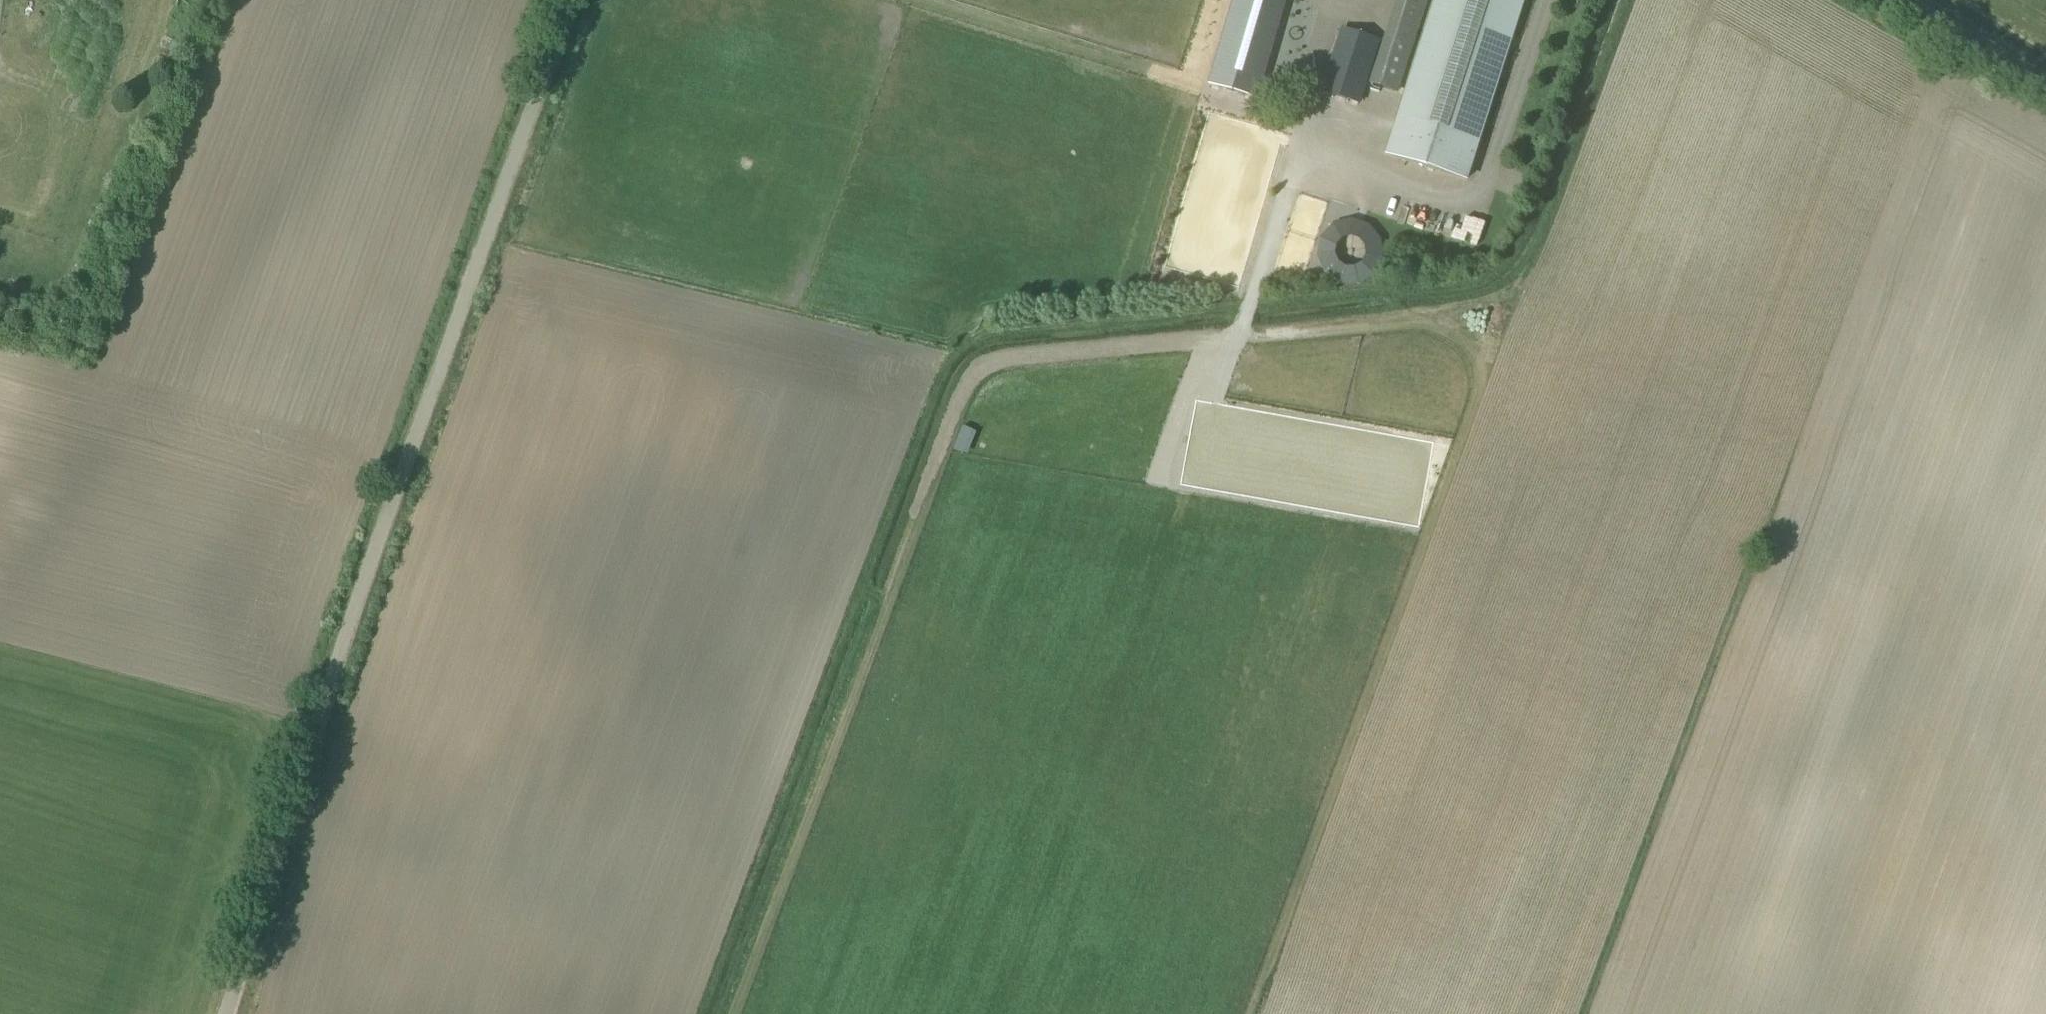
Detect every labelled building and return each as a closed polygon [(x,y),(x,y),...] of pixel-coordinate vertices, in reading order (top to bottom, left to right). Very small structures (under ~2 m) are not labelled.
[(1282,17),(1286,0),(1246,0),(1228,60),(1266,71),(1282,17)] [(1428,0),(1396,0),(1369,85),(1398,95),(1428,0)] [(1385,157),(1465,182),(1524,0),(1436,0),(1385,157)] [(1360,105),(1380,41),(1341,29),(1320,92),(1360,105)]
